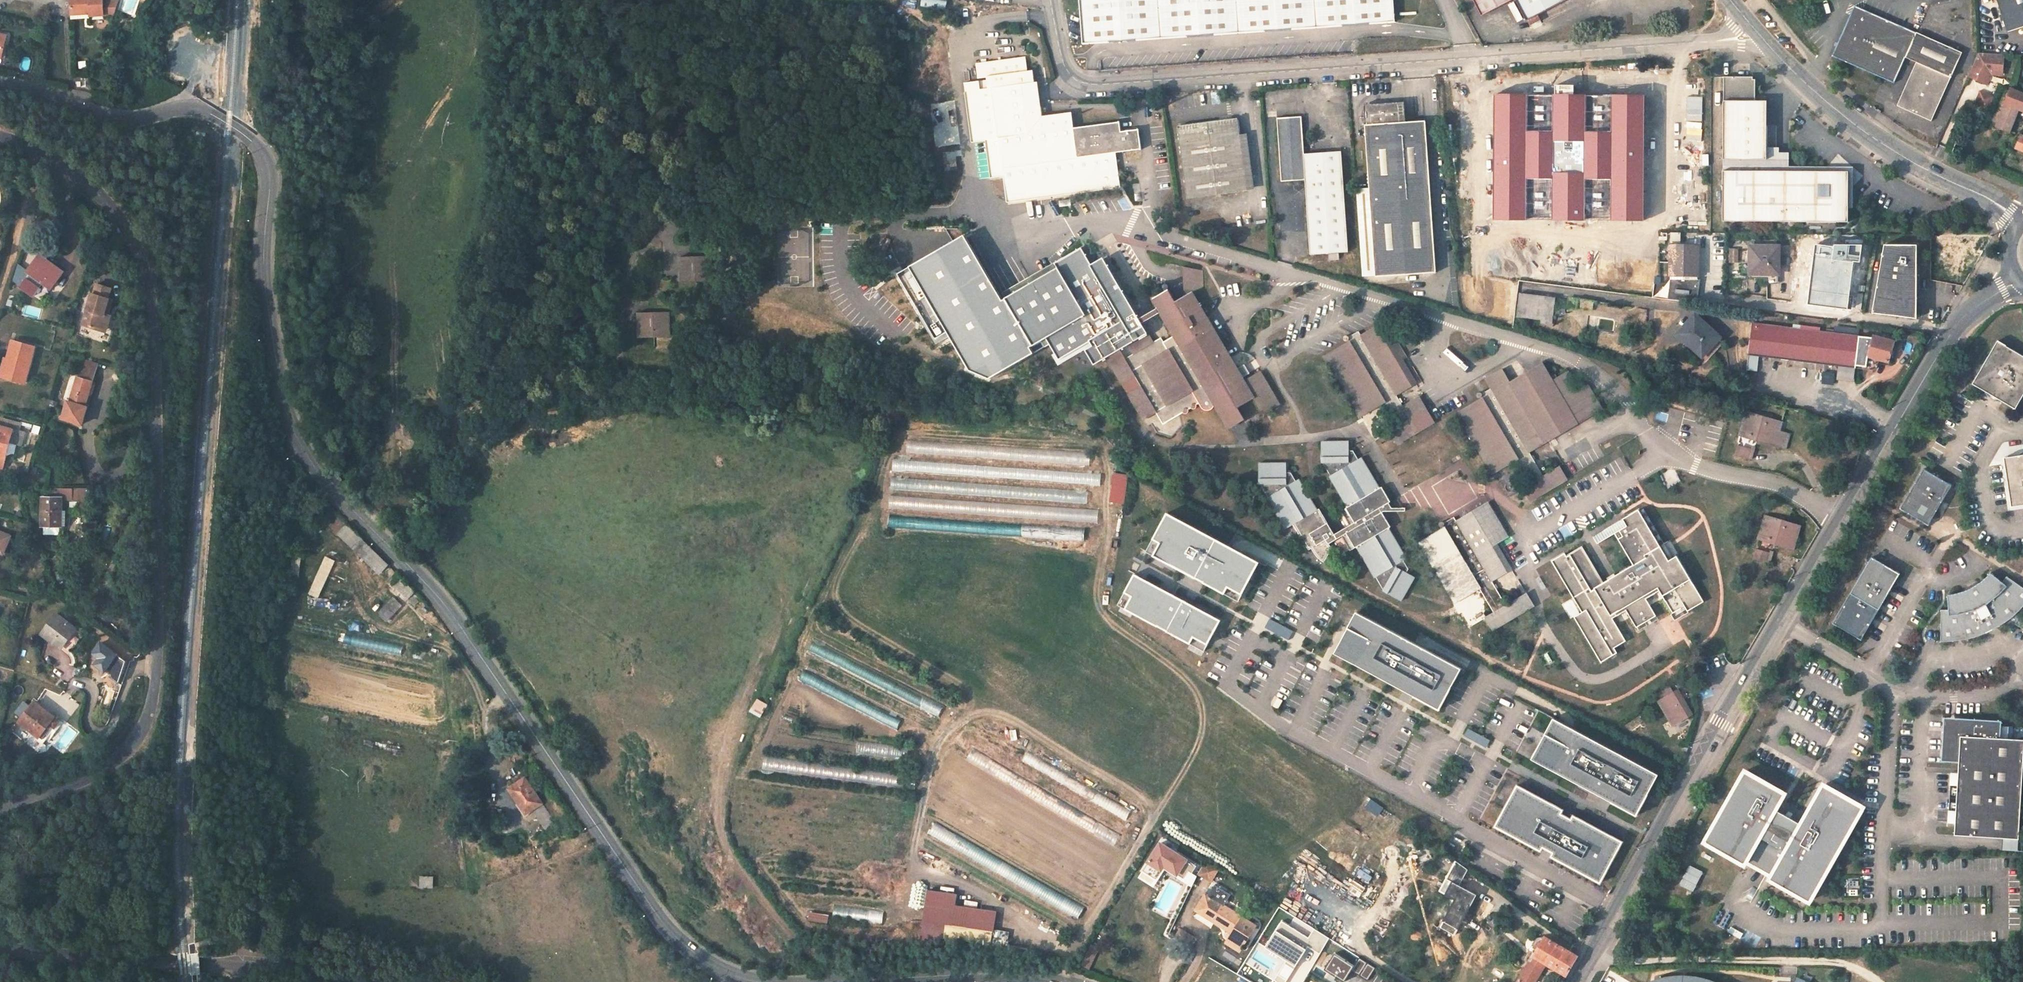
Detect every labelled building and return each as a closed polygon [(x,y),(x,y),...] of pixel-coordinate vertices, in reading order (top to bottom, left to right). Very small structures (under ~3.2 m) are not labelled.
[(104,0),(70,0),(70,13),(90,12),(90,18),(95,18),(105,17),(104,3),(104,0)] [(1083,46),(1220,36),(1395,22),(1393,0),(1080,0),(1083,46)] [(1502,0),(1474,0),(1481,15),(1504,4),(1502,0)] [(1526,20),(1566,0),(1516,0),(1526,20)] [(2008,32),(2022,27),(2022,0),(1998,0),(2008,32)] [(118,3),(104,3),(105,17),(95,18),(95,19),(115,18),(118,3)] [(1855,6),(1833,56),(1894,83),(1905,57),(1917,62),(1897,105),(1931,121),(1950,77),(1951,78),(1962,52),(1855,6)] [(2004,54),(1979,52),(1968,76),(1987,84),(1992,74),(2002,74),(2004,54)] [(1007,202),(1119,187),(1117,169),(1111,170),(1109,153),(1114,153),(1140,149),(1138,130),(1121,132),(1119,122),(1072,129),(1070,113),(1041,117),(1039,108),(1036,108),(1024,110),(1021,86),(1033,84),(1031,71),(1024,72),(1019,73),(1017,58),(974,64),(977,79),(985,78),(986,81),(963,84),(972,143),(985,141),(991,178),(1003,176),(1007,202)] [(1847,221),(1848,172),(1813,172),(1786,171),(1786,155),(1776,155),(1775,149),(1766,149),(1766,101),(1755,101),(1755,79),(1753,79),(1753,77),(1724,77),(1723,221),(1847,221)] [(1036,108),(1033,84),(1021,86),(1024,110),(1036,108)] [(1996,127),(2010,132),(2019,109),(2022,111),(2022,93),(2011,89),(2001,115),(1996,127)] [(1981,90),(1977,101),(1990,107),(1995,96),(1981,90)] [(1631,220),(1632,100),(1522,99),(1521,220),(1631,220)] [(1362,277),(1436,271),(1426,121),(1405,122),(1405,121),(1404,104),(1364,107),(1369,187),(1356,188),(1362,277)] [(1347,252),(1341,151),(1304,154),(1301,116),(1277,118),(1281,181),(1305,180),(1310,254),(1347,252)] [(1247,190),(1237,118),(1178,126),(1187,198),(1247,190)] [(1250,216),(1249,208),(1230,210),(1231,219),(1250,216)] [(792,276),(809,275),(808,236),(790,237),(789,228),(773,228),(773,254),(789,254),(789,263),(791,263),(792,276)] [(919,256),(909,239),(895,248),(915,282),(929,274),(936,271),(939,276),(942,274),(943,273),(944,272),(944,270),(945,268),(945,266),(948,263),(953,271),(952,272),(952,273),(951,274),(951,275),(952,276),(962,293),(966,291),(968,294),(966,294),(979,317),(993,308),(988,300),(999,294),(987,274),(976,280),(966,264),(978,257),(972,247),(968,250),(964,245),(972,240),(967,231),(952,241),(954,244),(950,247),(948,243),(940,248),(942,250),(938,252),(935,247),(919,256)] [(975,246),(972,240),(964,245),(968,250),(972,247),(975,246)] [(1815,244),(1808,304),(1847,309),(1853,262),(1854,261),(1860,262),(1862,245),(1835,244),(1835,247),(1815,244)] [(1917,244),(1884,244),(1873,313),(1908,318),(1917,319),(1917,244)] [(1698,271),(1698,245),(1668,245),(1668,271),(1698,271)] [(1779,274),(1779,247),(1751,246),(1750,274),(1779,274)] [(1059,361),(1090,343),(1092,347),(1087,350),(1096,365),(1107,358),(1122,383),(1135,376),(1141,386),(1129,394),(1143,419),(1156,412),(1163,423),(1182,412),(1183,413),(1186,413),(1187,411),(1188,409),(1190,407),(1192,409),(1194,408),(1195,407),(1195,404),(1197,403),(1200,407),(1202,408),(1204,410),(1207,410),(1209,410),(1210,409),(1213,406),(1215,403),(1228,427),(1244,418),(1237,406),(1253,397),(1261,410),(1269,405),(1272,409),(1280,404),(1260,371),(1244,380),(1242,378),(1240,373),(1237,368),(1191,291),(1175,301),(1169,290),(1153,298),(1175,335),(1163,342),(1161,337),(1153,342),(1146,331),(1105,262),(1094,269),(1081,249),(1054,264),(1057,269),(1005,300),(1033,347),(1041,342),(1045,349),(1050,346),(1059,361)] [(63,272),(39,254),(27,271),(51,288),(63,272)] [(711,256),(679,257),(680,282),(706,281),(706,274),(707,273),(708,272),(709,272),(710,272),(710,271),(711,272),(712,272),(711,256)] [(1184,268),(1184,289),(1203,289),(1203,268),(1184,268)] [(932,280),(939,276),(936,271),(929,274),(932,280)] [(91,291),(83,321),(91,324),(91,327),(102,330),(104,322),(105,322),(107,320),(108,320),(111,318),(109,316),(107,313),(107,312),(111,298),(107,297),(110,286),(95,282),(93,291),(91,291)] [(1546,323),(1550,297),(1517,292),(1514,316),(1536,319),(1536,322),(1546,323)] [(1574,308),(1576,299),(1568,298),(1567,308),(1574,308)] [(1567,314),(1566,306),(1549,308),(1549,315),(1567,314)] [(668,328),(669,329),(669,312),(637,313),(638,338),(664,338),(664,330),(665,329),(666,328),(668,328)] [(1701,364),(1721,341),(1693,315),(1676,333),(1684,340),(1680,344),(1701,364)] [(1406,357),(1385,321),(1362,335),(1359,331),(1347,338),(1348,340),(1326,354),(1362,414),(1371,408),(1370,403),(1382,397),(1399,425),(1390,430),(1398,443),(1434,421),(1426,409),(1411,418),(1397,394),(1412,384),(1399,361),(1406,357)] [(1748,357),(1856,367),(1856,365),(1865,366),(1867,355),(1872,337),(1815,330),(1807,330),(1752,324),(1748,357)] [(1887,361),(1894,341),(1873,335),(1872,337),(1867,355),(1887,361)] [(25,383),(36,346),(14,340),(11,351),(8,350),(1,376),(25,383)] [(2022,396),(2022,356),(1997,341),(1971,384),(1984,391),(2003,402),(2015,410),(2022,396)] [(63,418),(83,424),(88,407),(86,407),(99,363),(92,361),(85,359),(82,372),(80,372),(78,378),(77,377),(69,402),(68,401),(63,418)] [(1245,364),(1237,368),(1240,373),(1242,378),(1251,373),(1245,364)] [(1542,364),(1527,374),(1529,377),(1545,368),(1542,364)] [(1523,488),(1530,501),(1566,480),(1559,467),(1543,477),(1529,451),(1549,440),(1545,433),(1556,426),(1559,430),(1569,424),(1571,427),(1601,409),(1587,385),(1579,390),(1568,371),(1552,381),(1545,368),(1529,377),(1527,374),(1510,383),(1503,370),(1486,380),(1491,389),(1478,397),(1480,400),(1458,413),(1493,473),(1503,467),(1504,466),(1505,465),(1505,464),(1505,463),(1504,461),(1515,455),(1531,483),(1523,488)] [(2000,403),(2003,402),(1984,391),(1985,394),(1988,397),(1992,401),(1996,402),(2000,403)] [(1263,414),(1272,409),(1269,405),(1261,410),(1263,414)] [(1786,450),(1791,434),(1780,431),(1782,423),(1748,413),(1742,430),(1758,435),(1757,439),(1776,445),(1775,446),(1786,450)] [(14,430),(0,426),(0,467),(4,468),(14,430)] [(1857,444),(1865,447),(1870,432),(1862,430),(1857,444)] [(1287,464),(1259,464),(1260,484),(1261,484),(1268,497),(1268,498),(1286,529),(1294,525),(1309,550),(1312,548),(1315,553),(1321,559),(1325,562),(1332,548),(1329,543),(1342,536),(1350,550),(1357,546),(1376,577),(1376,576),(1384,589),(1384,590),(1402,600),(1416,576),(1408,572),(1410,568),(1405,560),(1408,558),(1389,527),(1392,526),(1381,507),(1391,500),(1383,486),(1381,487),(1362,456),(1359,458),(1354,449),(1350,449),(1349,441),(1322,441),(1322,462),(1323,462),(1331,475),(1330,476),(1349,506),(1342,510),(1351,525),(1336,534),(1320,508),(1318,510),(1299,479),(1296,481),(1291,472),(1287,473),(1287,464)] [(1748,459),(1750,450),(1737,446),(1734,455),(1748,459)] [(1091,453),(1026,452),(1026,462),(1091,463),(1091,453)] [(2017,455),(2003,457),(2011,507),(2022,505),(2022,454),(2017,455)] [(894,462),(893,472),(994,477),(994,478),(1016,479),(1017,468),(894,462)] [(1918,464),(1896,503),(1925,520),(1947,481),(1918,464)] [(1037,481),(1102,484),(1102,473),(1020,470),(1019,477),(1037,478),(1037,481)] [(1111,502),(1126,504),(1131,475),(1116,472),(1111,502)] [(892,491),(1025,497),(1025,500),(1088,503),(1089,490),(893,480),(892,491)] [(69,500),(91,500),(91,488),(69,488),(69,500)] [(62,512),(62,498),(42,498),(42,526),(61,527),(61,512),(62,512)] [(1098,521),(1099,509),(891,498),(890,508),(955,511),(955,513),(1098,521)] [(1533,606),(1526,593),(1506,605),(1492,581),(1508,571),(1494,548),(1498,545),(1497,543),(1508,536),(1490,504),(1457,523),(1454,518),(1441,525),(1443,528),(1421,541),(1456,601),(1479,588),(1493,612),(1485,616),(1492,629),(1533,606)] [(1565,554),(1552,561),(1583,612),(1575,617),(1601,662),(1617,653),(1614,648),(1626,641),(1613,619),(1626,610),(1636,628),(1657,616),(1646,599),(1660,591),(1673,613),(1685,606),(1688,611),(1704,603),(1677,557),(1673,559),(1644,509),(1641,510),(1670,560),(1668,561),(1638,510),(1604,530),(1606,533),(1614,529),(1635,564),(1605,583),(1583,546),(1566,556),(1565,554)] [(1260,562),(1168,513),(1147,552),(1240,601),(1260,562)] [(328,525),(357,554),(367,543),(352,528),(339,514),(328,525)] [(1792,549),(1798,526),(1764,516),(1759,534),(1774,539),(1773,543),(1792,549)] [(1086,539),(1086,529),(1037,527),(1037,537),(1086,539)] [(9,541),(0,537),(0,559),(1,559),(9,541)] [(1258,556),(1263,547),(1246,538),(1241,547),(1258,556)] [(367,543),(357,554),(378,574),(388,564),(367,543)] [(1764,563),(1766,553),(1753,550),(1751,559),(1764,563)] [(1868,553),(1847,588),(1829,618),(1858,635),(1896,570),(1868,553)] [(390,580),(414,606),(422,599),(397,573),(390,580)] [(1135,574),(1124,593),(1132,597),(1125,609),(1189,644),(1193,637),(1208,645),(1222,620),(1135,574)] [(1998,575),(1983,587),(1960,594),(1952,594),(1952,608),(1943,608),(1943,641),(1949,642),(1988,636),(2007,627),(2022,617),(2022,588),(2014,580),(2010,585),(1998,575)] [(395,597),(380,612),(388,620),(403,606),(395,597)] [(1357,611),(1334,654),(1439,711),(1462,669),(1357,611)] [(72,624),(78,617),(73,613),(68,621),(72,624)] [(71,636),(76,629),(56,614),(42,634),(60,647),(70,635),(71,636)] [(1270,619),(1266,628),(1291,639),(1295,631),(1270,619)] [(1673,728),(1693,715),(1686,705),(1681,708),(1671,694),(1668,688),(1656,696),(1659,702),(1657,703),(1673,728)] [(1677,690),(1671,694),(1681,708),(1686,705),(1677,690)] [(43,744),(60,722),(34,703),(20,722),(38,736),(36,739),(43,744)] [(1959,769),(1955,818),(1955,831),(2004,834),(2019,835),(2022,772),(2022,736),(2013,735),(2013,722),(2002,721),(2002,716),(1944,713),(1941,756),(1959,758),(1959,769)] [(1554,717),(1532,759),(1601,796),(1603,791),(1613,796),(1611,801),(1636,815),(1640,808),(1640,793),(1648,793),(1658,773),(1554,717)] [(1468,729),(1465,736),(1488,747),(1491,739),(1468,729)] [(15,741),(8,735),(0,746),(0,747),(7,752),(15,741)] [(1782,789),(1742,767),(1704,839),(1744,861),(1746,858),(1772,872),(1770,875),(1810,897),(1860,800),(1821,779),(1800,818),(1774,805),(1782,789)] [(1952,769),(1948,818),(1955,818),(1959,769),(1952,769)] [(555,824),(524,778),(509,789),(525,813),(530,809),(545,831),(555,824)] [(1623,840),(1518,784),(1496,826),(1600,882),(1623,840)] [(1652,794),(1660,799),(1665,791),(1658,786),(1652,794)] [(2003,848),(2018,849),(2019,835),(2004,834),(2003,848)] [(1163,841),(1150,863),(1164,871),(1168,869),(1181,877),(1192,859),(1163,841)] [(994,869),(992,872),(1079,917),(1085,906),(976,849),(973,853),(975,854),(973,858),(994,869)] [(1199,874),(1213,881),(1219,870),(1205,862),(1199,874)] [(1480,914),(1489,901),(1460,883),(1452,896),(1480,914)] [(1240,917),(1223,906),(1227,900),(1212,889),(1207,896),(1205,894),(1196,906),(1214,919),(1213,921),(1230,933),(1227,937),(1239,945),(1242,941),(1252,926),(1240,917)] [(997,931),(999,910),(959,906),(960,893),(929,890),(924,937),(951,940),(953,926),(997,931)] [(883,921),(884,909),(835,908),(835,920),(883,921)] [(1285,963),(1294,969),(1297,966),(1308,947),(1321,954),(1330,938),(1315,929),(1309,938),(1282,921),(1266,946),(1287,960),(1285,963)] [(1224,942),(1236,950),(1239,945),(1227,937),(1224,942)] [(1577,956),(1544,937),(1532,957),(1545,965),(1565,977),(1577,956)] [(1090,970),(1100,948),(1092,943),(1082,966),(1090,970)] [(1367,981),(1375,967),(1360,957),(1354,966),(1335,953),(1325,970),(1344,981),(1351,970),(1367,981)] [(1545,965),(1532,957),(1517,981),(1535,981),(1545,965)] [(1285,963),(1274,980),(1277,981),(1286,981),(1294,969),(1285,963)]
